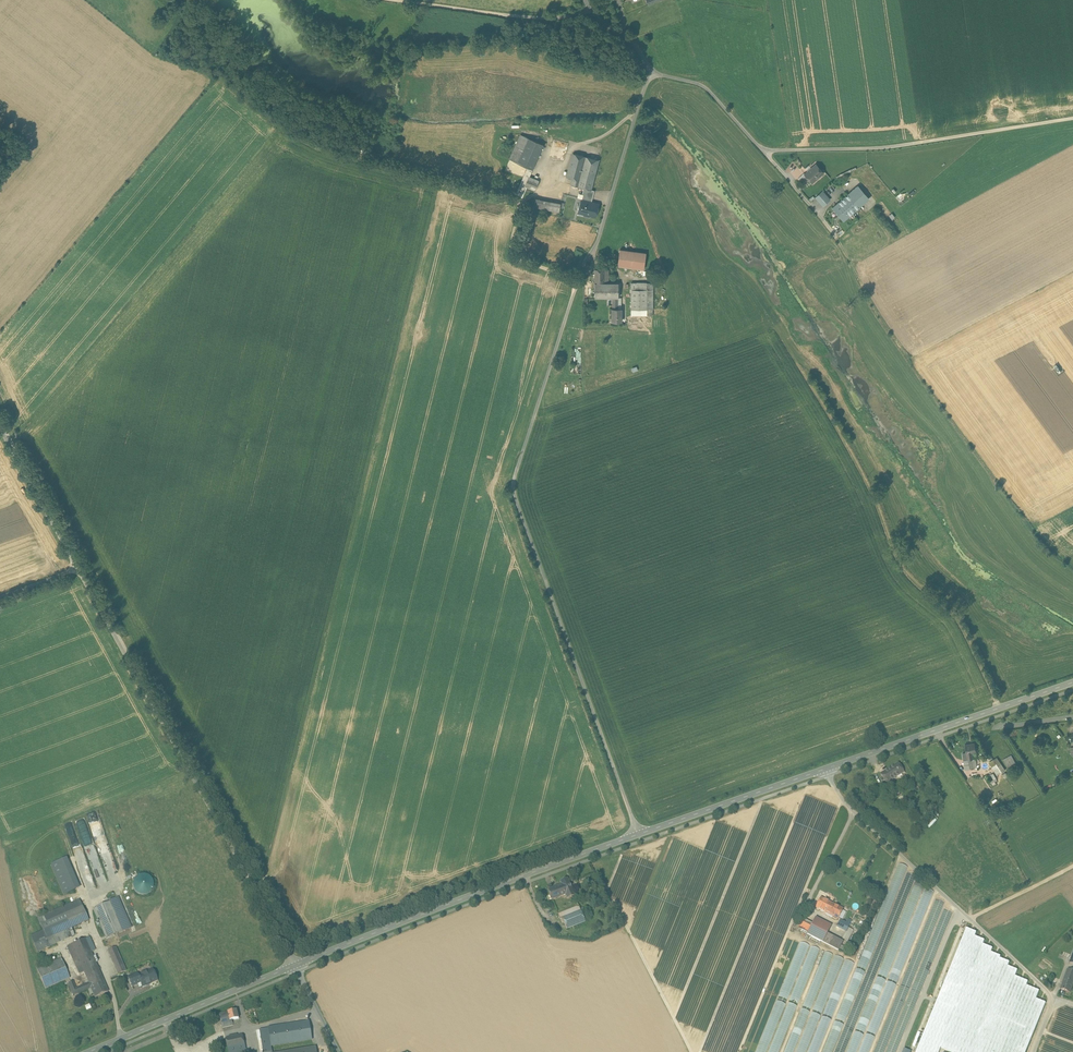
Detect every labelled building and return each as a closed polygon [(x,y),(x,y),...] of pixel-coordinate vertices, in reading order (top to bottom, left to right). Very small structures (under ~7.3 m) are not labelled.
[(521,135),(509,160),(517,163),(529,138),(521,135)] [(544,145),(529,138),(517,163),(528,168),(532,170),(544,145)] [(599,160),(573,153),(566,177),(572,179),(571,185),(584,188),(587,189),(591,190),(592,190),(599,160)] [(805,173),(804,174),(808,178),(812,182),(819,177),(817,174),(820,171),(815,165),(816,164),(805,173)] [(528,168),(516,195),(520,197),(525,186),(529,177),(532,170),(528,168)] [(804,173),(798,177),(803,183),(808,178),(804,174),(805,173),(804,173)] [(539,181),(529,177),(525,186),(535,191),(539,181)] [(858,186),(833,207),(844,220),(868,199),(858,186)] [(592,199),(585,197),(587,189),(584,188),(582,194),(583,194),(579,211),(584,212),(584,214),(595,217),(599,204),(591,202),(592,199)] [(591,190),(587,189),(585,197),(592,199),(594,190),(592,190),(591,190)] [(830,199),(823,191),(816,197),(823,206),(830,199)] [(900,193),(896,196),(900,201),(904,198),(900,193)] [(561,204),(535,198),(533,207),(559,212),(561,204)] [(646,253),(620,250),(618,266),(644,269),(646,253)] [(609,269),(595,269),(595,298),(610,298),(618,298),(618,283),(609,283),(609,269)] [(647,283),(631,283),(631,309),(653,309),(653,289),(647,289),(647,283)] [(618,298),(610,298),(610,301),(613,301),(613,309),(612,309),(612,321),(621,322),(621,309),(618,309),(618,298)] [(975,743),(965,745),(966,753),(967,753),(968,760),(969,760),(973,759),(972,752),(976,752),(975,743)] [(1016,763),(1011,755),(1003,760),(1008,768),(1016,763)] [(1005,770),(997,757),(989,763),(997,775),(1005,770)] [(898,763),(881,774),(887,782),(890,780),(903,771),(898,763)] [(899,792),(895,786),(891,788),(895,795),(899,792)] [(131,803),(133,811),(143,808),(146,807),(145,803),(142,804),(140,800),(131,803)] [(52,863),(63,894),(79,888),(68,857),(52,863)] [(142,873),(131,886),(145,897),(156,883),(142,873)] [(568,878),(561,881),(562,884),(566,894),(567,898),(570,897),(575,895),(568,878)] [(914,881),(910,897),(919,899),(924,884),(914,881)] [(562,884),(548,889),(553,900),(566,894),(562,884)] [(924,887),(921,897),(925,899),(923,903),(927,905),(928,901),(927,901),(927,900),(930,901),(934,890),(924,887)] [(835,905),(821,898),(817,907),(830,914),(835,905)] [(80,900),(38,918),(41,925),(82,907),(80,900)] [(110,902),(94,909),(106,938),(123,931),(110,902)] [(842,909),(835,905),(830,914),(838,918),(842,909)] [(579,906),(558,913),(560,919),(563,918),(567,929),(585,922),(579,906)] [(82,907),(41,925),(44,932),(47,939),(89,921),(82,907)] [(831,926),(816,918),(807,934),(823,942),(823,941),(827,934),(831,926)] [(812,925),(805,922),(805,921),(802,920),(801,920),(798,926),(809,931),(812,925)] [(839,923),(837,926),(846,931),(848,927),(839,923)] [(975,936),(977,932),(967,928),(916,1051),(939,1051),(941,1047),(953,1051),(1026,1051),(1046,1002),(1036,999),(1039,990),(1026,985),(1028,981),(1015,976),(1018,970),(1008,966),(1010,962),(1000,958),(1001,956),(991,952),(993,948),(983,944),(985,940),(975,936)] [(868,936),(858,966),(867,969),(880,932),(874,930),(871,937),(868,936)] [(44,932),(32,937),(35,944),(47,939),(44,932)] [(842,941),(827,934),(823,941),(838,949),(842,941)] [(89,937),(67,947),(76,966),(80,964),(84,972),(89,983),(76,988),(73,981),(68,983),(73,995),(91,988),(103,981),(91,952),(95,950),(89,937)] [(47,939),(35,944),(38,952),(50,947),(47,939)] [(804,960),(809,944),(800,941),(795,955),(795,957),(804,960)] [(813,967),(819,948),(811,945),(806,960),(810,961),(808,965),(813,967)] [(115,947),(108,950),(112,959),(119,956),(115,947)] [(119,956),(112,959),(118,974),(126,971),(119,956)] [(61,959),(37,969),(45,988),(69,978),(61,959)] [(80,964),(76,966),(79,974),(84,972),(80,964)] [(843,998),(836,1019),(845,1022),(858,984),(860,985),(864,971),(855,968),(846,995),(848,996),(846,1000),(843,998)] [(1068,968),(1064,979),(1072,982),(1072,971),(1068,968)] [(152,970),(148,972),(147,971),(146,970),(141,972),(141,974),(141,975),(138,976),(141,983),(142,987),(157,980),(152,970)] [(137,973),(129,977),(133,986),(141,983),(138,976),(137,973)] [(1064,979),(1060,989),(1070,993),(1072,984),(1072,982),(1064,979)] [(789,982),(788,982),(784,980),(779,996),(787,999),(793,983),(789,982)] [(103,981),(91,988),(95,997),(108,992),(103,981)] [(803,1006),(810,1008),(817,988),(810,986),(803,1006)] [(823,1014),(832,1017),(843,987),(839,986),(838,990),(837,990),(835,995),(833,994),(832,998),(829,997),(823,1014)] [(822,1013),(828,993),(824,991),(822,997),(818,996),(817,999),(821,1000),(820,1003),(815,1001),(813,1010),(822,1013)] [(790,1001),(799,1003),(800,995),(792,993),(790,1001)] [(778,1025),(785,1002),(776,1000),(769,1023),(778,1025)] [(790,1019),(796,1005),(789,1002),(783,1016),(790,1019)] [(801,1008),(795,1028),(802,1031),(809,1010),(801,1008)] [(237,1010),(228,1012),(230,1021),(232,1020),(239,1018),(237,1010)] [(812,1034),(820,1015),(812,1011),(806,1025),(810,1026),(807,1032),(812,1034)] [(228,1012),(219,1014),(222,1027),(233,1025),(232,1020),(230,1021),(228,1012)] [(829,1018),(820,1015),(808,1051),(818,1051),(829,1018)] [(843,1023),(833,1020),(822,1051),(832,1051),(843,1023)] [(309,1022),(269,1028),(270,1038),(271,1045),(312,1039),(309,1022)] [(269,1028),(260,1030),(261,1040),(270,1038),(269,1028)] [(243,1034),(226,1038),(228,1049),(245,1045),(243,1034)] [(261,1040),(263,1051),(272,1051),(271,1045),(270,1038),(261,1040)]
